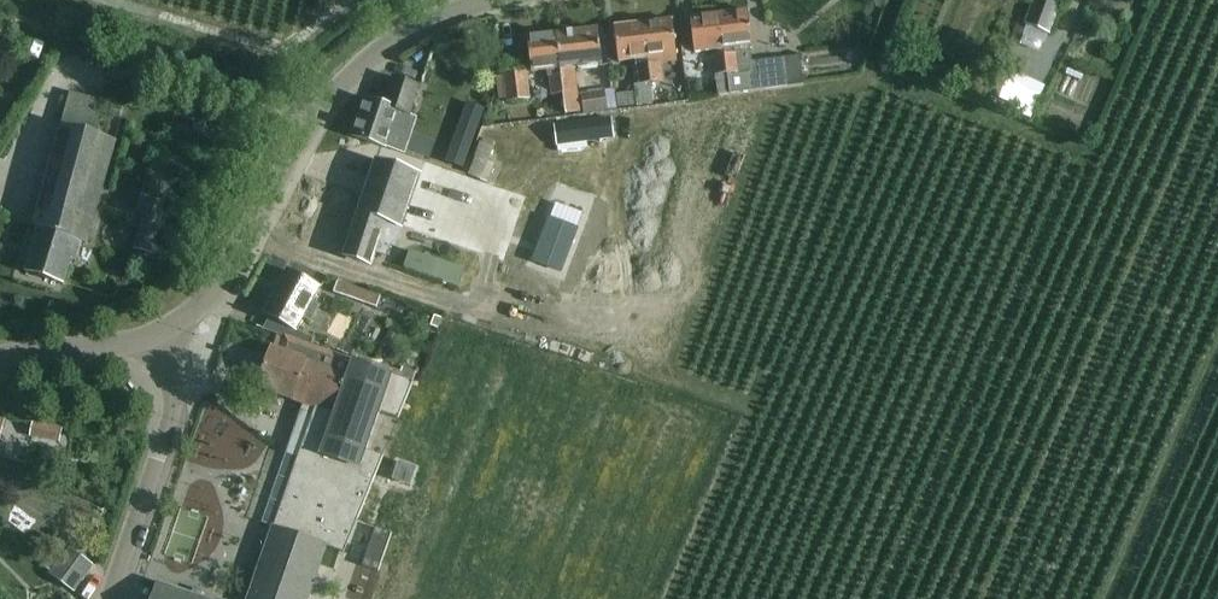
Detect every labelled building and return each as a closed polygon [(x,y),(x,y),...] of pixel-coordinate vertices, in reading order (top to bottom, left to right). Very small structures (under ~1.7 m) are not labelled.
[(1024,23),(1049,33),(1062,0),(1033,0),(1024,23)] [(750,11),(721,15),(725,49),(726,55),(726,56),(728,76),(730,96),(753,92),(805,86),(801,57),(754,63),(751,46),(754,46),(750,11)] [(725,49),(721,15),(692,18),(696,53),(725,49)] [(673,21),(645,24),(655,105),(665,103),(660,58),(677,55),(673,21)] [(655,105),(645,24),(616,28),(620,62),(636,60),(637,67),(638,67),(641,86),(635,86),(638,107),(655,105)] [(604,66),(599,30),(557,35),(565,94),(565,98),(567,113),(583,111),(581,94),(578,70),(604,66)] [(565,94),(557,35),(528,38),(533,73),(548,71),(549,78),(551,78),(554,96),(565,94)] [(728,76),(726,56),(715,57),(719,97),(730,96),(728,76)] [(509,103),(530,100),(526,72),(506,74),(509,103)] [(1011,73),(1003,98),(1022,105),(1020,111),(1034,115),(1047,86),(1011,73)] [(366,100),(353,136),(388,148),(401,113),(412,117),(422,88),(394,79),(384,106),(366,100)] [(583,111),(607,109),(605,92),(581,94),(583,111)] [(633,93),(617,94),(618,107),(634,106),(633,93)] [(35,227),(40,228),(27,271),(66,282),(78,240),(88,243),(117,142),(97,136),(106,104),(72,94),(63,130),(35,227)] [(468,155),(484,109),(468,103),(451,149),(468,155)] [(610,119),(555,126),(557,143),(612,136),(610,119)] [(482,144),(469,176),(480,180),(488,162),(494,148),(482,144)] [(19,188),(27,159),(14,155),(6,184),(19,188)] [(378,160),(346,256),(373,265),(377,254),(387,257),(390,246),(396,248),(421,174),(378,160)] [(151,254),(165,203),(149,199),(135,249),(151,254)] [(550,219),(534,262),(561,272),(577,230),(584,212),(557,202),(550,219)] [(410,251),(404,268),(460,287),(465,270),(410,251)] [(274,317),(266,331),(287,337),(311,345),(315,339),(299,331),(305,319),(311,322),(319,307),(314,304),(322,288),(289,271),(266,314),(274,317)] [(340,284),(336,295),(366,305),(370,294),(340,284)] [(435,316),(431,326),(438,329),(442,319),(435,316)] [(358,521),(384,457),(367,451),(380,413),(399,419),(413,383),(354,362),(286,339),(281,352),(272,349),(259,388),(304,404),(301,412),(313,416),(274,528),(273,528),(262,561),(255,559),(252,569),(259,571),(249,598),(309,598),(328,547),(344,553),(357,520),(358,521)] [(60,442),(63,429),(40,424),(33,423),(30,435),(60,442)] [(392,534),(376,528),(362,567),(379,572),(392,534)] [(70,549),(61,562),(85,579),(94,567),(70,549)] [(52,557),(44,567),(52,573),(60,563),(52,557)] [(85,579),(61,562),(60,563),(52,573),(52,574),(75,592),(85,579)] [(202,598),(204,592),(194,588),(192,595),(159,584),(153,598),(202,598)]
